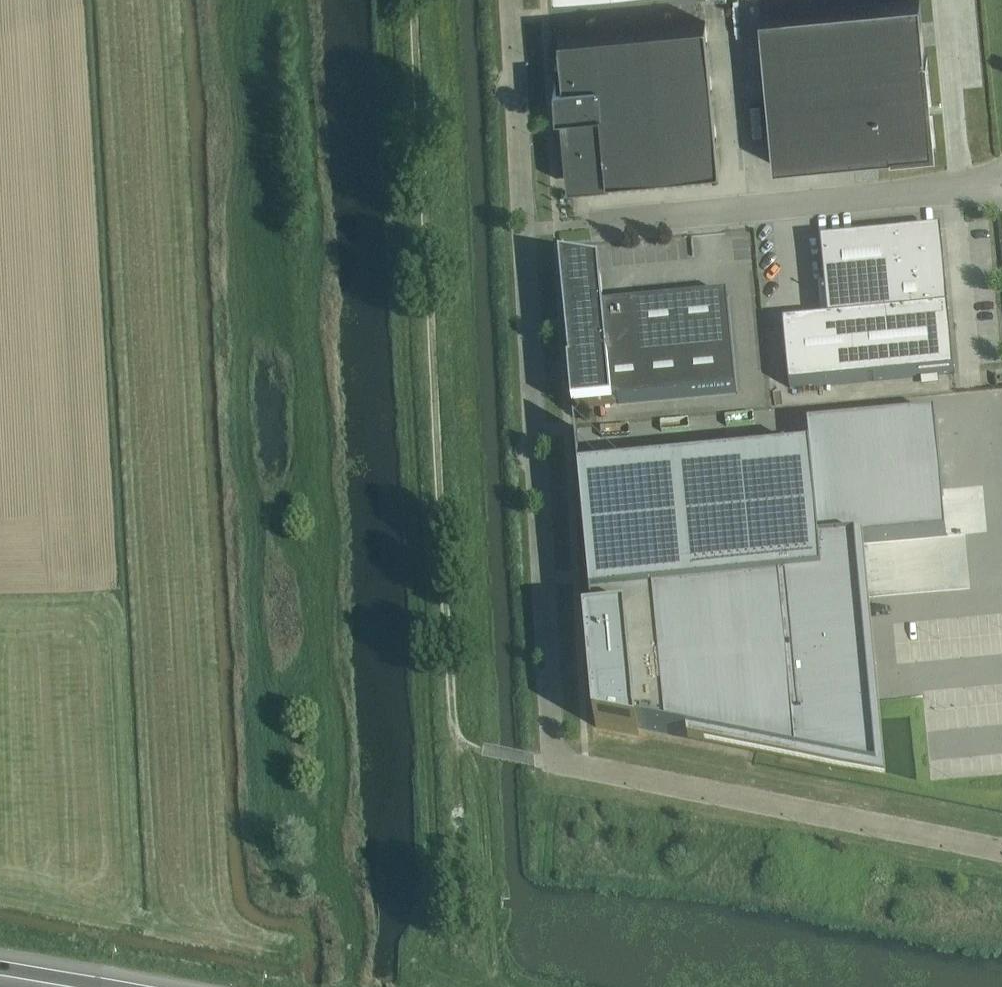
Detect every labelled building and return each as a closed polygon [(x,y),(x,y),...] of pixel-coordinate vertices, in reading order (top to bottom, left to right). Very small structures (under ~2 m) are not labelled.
[(891,154),(891,156),(893,156),(893,153),(932,149),(933,149),(933,148),(924,59),(927,59),(927,57),(925,57),(920,1),(760,16),(766,80),(767,80),(769,96),(768,96),(768,101),(774,165),(797,163),(797,162),(813,160),(813,161),(818,161),(891,154)] [(611,181),(610,177),(719,167),(706,22),(559,36),(561,59),(556,59),(558,83),(555,83),(556,113),(561,113),(568,185),(611,181)] [(790,385),(790,387),(955,371),(949,305),(946,305),(943,271),(944,271),(943,269),(942,269),(941,260),(943,260),(942,258),(941,258),(939,233),(902,236),(902,234),(896,234),(896,235),(880,237),(880,236),(841,239),(841,241),(825,242),(825,241),(821,241),(829,319),(784,323),(784,325),(796,324),(802,384),(790,385)] [(564,260),(573,350),(570,350),(575,407),(614,404),(614,402),(618,402),(618,403),(737,391),(728,295),(644,303),(603,306),(602,295),(603,295),(603,294),(602,295),(601,290),(603,289),(601,289),(601,284),(602,284),(602,283),(601,283),(600,278),(602,278),(601,277),(600,277),(600,271),(591,269),(591,268),(590,268),(590,269),(582,268),(582,266),(581,266),(581,267),(573,266),(573,265),(572,265),(572,266),(567,265),(564,242),(562,242),(564,260)] [(658,467),(580,474),(594,621),(586,622),(596,726),(639,735),(639,727),(756,750),(813,762),(880,775),(869,662),(858,542),(947,534),(935,414),(809,426),(812,452),(658,467)] [(950,672),(951,664),(929,661),(928,670),(950,672)]
